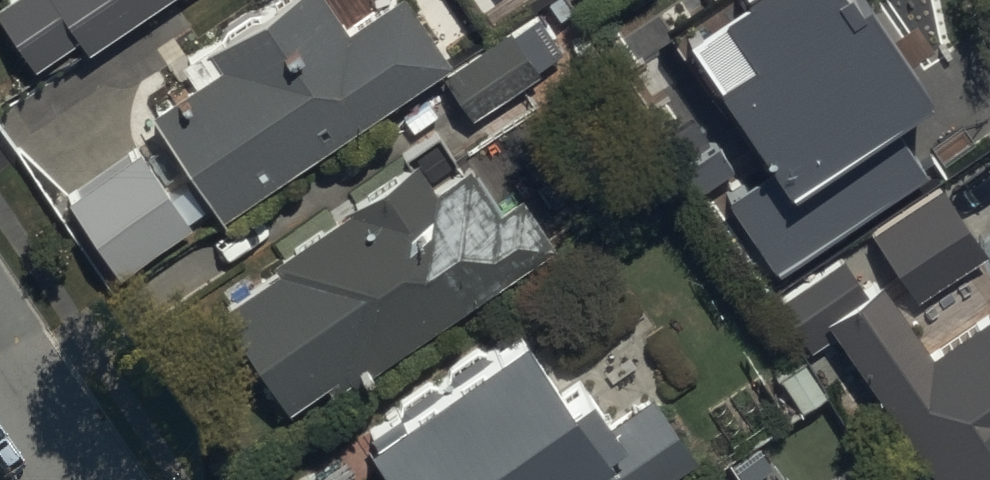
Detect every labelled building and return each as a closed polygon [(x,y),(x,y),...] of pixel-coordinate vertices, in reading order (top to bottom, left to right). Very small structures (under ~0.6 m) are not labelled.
[(142,0),(0,0),(0,11),(32,57),(73,29),(81,42),(142,0)] [(442,49),(408,0),(369,0),(341,19),(327,0),(247,0),(174,50),(188,70),(142,101),(214,205),(442,49)] [(670,13),(766,153),(716,187),(768,262),(917,160),(876,101),(909,78),(855,0),(690,0),(670,13)] [(507,19),(439,66),(468,109),(537,62),(507,19)] [(328,377),(544,228),(513,183),(496,194),(465,150),(429,175),(407,143),(263,242),(271,255),(215,293),(283,390),(319,365),(328,377)] [(140,151),(70,199),(124,277),(193,229),(140,151)] [(938,177),(869,222),(914,290),(983,245),(938,177)] [(839,323),(946,479),(989,479),(989,296),(928,338),(878,265),(861,276),(841,248),(775,293),(809,343),(839,323)] [(516,315),(481,341),(474,331),(439,356),(443,362),(424,376),(417,367),(391,387),(399,398),(360,427),(398,479),(635,479),(691,439),(649,381),(609,410),(580,370),(564,381),(516,315)]
